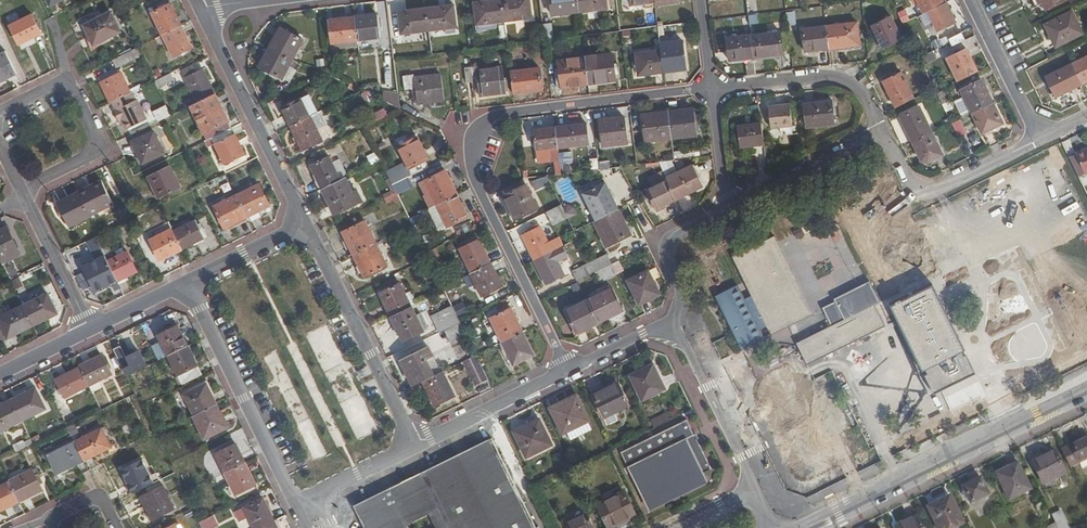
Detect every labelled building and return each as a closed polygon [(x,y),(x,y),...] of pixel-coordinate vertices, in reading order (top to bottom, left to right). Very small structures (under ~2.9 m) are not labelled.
[(501,0),(500,0),(474,3),(476,26),(503,23),(501,0)] [(503,23),(531,19),(529,0),(501,0),(503,23)] [(577,0),(549,0),(551,17),(579,13),(577,0)] [(579,13),(606,10),(605,0),(577,0),(579,13)] [(923,14),(926,12),(943,5),(941,0),(915,0),(923,14)] [(1066,0),(1037,0),(1039,5),(1042,3),(1046,10),(1066,0)] [(151,13),(162,36),(181,26),(169,4),(151,13)] [(943,5),(926,12),(937,32),(955,23),(945,4),(943,5)] [(453,6),(425,9),(428,32),(456,28),(453,6)] [(428,32),(425,9),(398,13),(401,35),(428,32)] [(1048,24),(1059,46),(1083,34),(1072,12),(1048,24)] [(92,45),(119,32),(110,13),(83,26),(92,45)] [(377,15),(354,18),(356,40),(379,38),(377,15)] [(18,45),(39,34),(30,16),(8,26),(18,45)] [(882,49),(902,38),(890,17),(871,27),(882,49)] [(356,40),(354,18),(329,21),(332,51),(357,48),(356,40)] [(825,28),(828,50),(854,47),(852,34),(857,33),(856,23),(825,27),(825,28)] [(1055,48),(1059,46),(1048,24),(1045,26),(1055,48)] [(181,26),(162,36),(172,57),(191,48),(181,26)] [(551,26),(542,27),(544,42),(552,41),(551,26)] [(282,78),(303,41),(280,28),(259,65),(282,78)] [(804,53),(828,50),(825,28),(802,31),(804,53)] [(750,38),(752,59),(781,56),(778,34),(750,38)] [(948,40),(950,44),(951,48),(964,41),(961,34),(948,40)] [(728,62),(752,59),(750,38),(749,37),(725,40),(728,62)] [(660,52),(662,73),(685,71),(682,42),(659,44),(660,52)] [(135,49),(112,60),(116,69),(139,58),(135,49)] [(957,83),(978,73),(965,50),(946,60),(957,83)] [(16,74),(4,51),(0,53),(0,82),(16,74)] [(638,76),(662,73),(660,52),(635,55),(638,76)] [(584,59),(587,86),(614,83),(611,56),(584,59)] [(1082,84),(1086,82),(1086,58),(1072,65),(1082,84)] [(560,89),(587,86),(584,59),(557,62),(560,89)] [(186,76),(198,70),(195,64),(183,69),(186,76)] [(1066,92),(1082,84),(1072,65),(1045,77),(1053,94),(1064,89),(1066,92)] [(477,96),(504,93),(501,68),(474,71),(474,66),(462,68),(463,83),(475,82),(477,96)] [(537,69),(509,72),(512,94),(539,91),(537,69)] [(185,78),(197,103),(214,94),(202,70),(185,78)] [(100,83),(110,104),(111,103),(131,93),(121,73),(100,83)] [(685,73),(666,76),(667,84),(686,82),(685,73)] [(154,82),(157,89),(174,80),(171,74),(154,82)] [(440,75),(413,78),(412,74),(400,75),(402,91),(414,89),(416,103),(442,100),(440,75)] [(883,83),(896,109),(914,100),(901,74),(883,83)] [(972,114),(994,104),(982,81),(961,92),(972,114)] [(364,89),(364,92),(369,94),(381,93),(380,86),(364,89)] [(1064,89),(1053,94),(1055,97),(1066,92),(1064,89)] [(367,104),(378,99),(369,94),(364,92),(365,95),(362,96),(367,104)] [(131,93),(111,103),(114,110),(112,110),(119,125),(121,124),(124,131),(146,120),(136,100),(135,101),(132,93),(131,93)] [(197,103),(190,106),(203,133),(228,122),(214,94),(197,103)] [(290,126),(309,117),(317,114),(309,96),(281,108),(290,126)] [(803,104),(806,129),(833,126),(830,101),(803,104)] [(1005,125),(994,104),(972,114),(983,136),(1005,125)] [(788,105),(768,107),(770,129),(791,127),(788,105)] [(900,119),(912,144),(932,134),(919,109),(900,119)] [(364,120),(367,126),(387,116),(384,110),(364,120)] [(668,113),(671,140),(694,137),(691,110),(668,113)] [(643,143),(671,140),(668,113),(641,116),(643,143)] [(290,126),(290,127),(302,151),(321,142),(309,117),(290,126)] [(623,118),(599,121),(602,148),(627,144),(623,118)] [(952,124),(958,137),(966,133),(959,121),(952,124)] [(207,141),(231,128),(228,122),(203,133),(207,141)] [(741,147),(763,144),(760,124),(738,127),(741,147)] [(578,126),(555,129),(558,149),(580,146),(578,126)] [(234,135),(231,128),(207,141),(204,142),(207,148),(214,145),(234,135)] [(549,163),(559,162),(558,149),(555,129),(534,132),(536,150),(548,149),(549,163)] [(164,153),(153,132),(131,143),(142,164),(164,153)] [(932,134),(912,144),(922,162),(929,164),(943,157),(932,134)] [(234,135),(214,145),(225,166),(245,156),(234,135)] [(385,172),(391,185),(417,172),(414,165),(427,159),(418,140),(398,150),(404,163),(385,172)] [(1076,156),(1084,174),(1086,177),(1086,176),(1086,149),(1075,155),(1076,156)] [(1076,156),(1069,160),(1078,177),(1084,174),(1076,156)] [(593,169),(601,168),(599,157),(592,158),(593,169)] [(309,167),(321,190),(339,181),(338,178),(345,175),(338,161),(331,165),(328,158),(309,167)] [(663,173),(676,199),(701,187),(690,166),(676,173),(670,161),(658,163),(663,173)] [(180,189),(170,166),(148,177),(159,199),(180,189)] [(435,206),(456,196),(443,171),(422,181),(435,206)] [(654,211),(676,199),(663,173),(648,181),(651,187),(644,190),(654,211)] [(538,178),(536,186),(547,189),(549,180),(538,178)] [(339,181),(321,190),(333,215),(356,204),(343,179),(339,181)] [(100,180),(78,192),(78,193),(90,217),(113,206),(100,180)] [(601,218),(617,210),(603,184),(581,195),(595,221),(601,218)] [(247,218),(260,212),(270,208),(259,186),(236,197),(247,218)] [(513,220),(537,208),(526,186),(502,197),(513,220)] [(388,203),(400,199),(397,190),(385,194),(388,203)] [(70,226),(90,217),(78,193),(58,203),(70,226)] [(435,206),(425,211),(437,233),(466,218),(456,196),(435,206)] [(224,229),(247,218),(236,197),(213,208),(224,229)] [(561,205),(545,212),(550,224),(566,217),(561,205)] [(629,234),(617,210),(601,218),(595,221),(593,222),(607,249),(619,243),(617,240),(629,234)] [(247,218),(249,223),(263,217),(260,212),(247,218)] [(173,232),(182,250),(205,238),(197,221),(173,232)] [(352,255),(374,244),(375,244),(364,222),(342,233),(352,255)] [(867,251),(883,251),(884,226),(868,225),(867,251)] [(17,251),(5,227),(0,230),(0,260),(17,251)] [(520,236),(533,261),(533,260),(550,252),(538,227),(520,236)] [(159,261),(182,250),(173,232),(173,230),(149,242),(159,261)] [(631,237),(629,234),(617,240),(619,243),(631,237)] [(767,328),(771,336),(812,315),(774,238),(732,259),(752,297),(744,301),(737,286),(715,297),(741,350),(763,339),(759,332),(767,328)] [(457,251),(469,274),(489,264),(478,240),(457,251)] [(352,255),(351,255),(363,278),(385,266),(374,244),(352,255)] [(101,250),(118,284),(138,275),(128,256),(116,261),(108,246),(101,250)] [(562,246),(550,252),(555,261),(567,256),(562,246)] [(96,295),(118,284),(101,250),(95,252),(100,262),(83,270),(96,295)] [(550,252),(533,260),(545,285),(563,277),(555,261),(550,252)] [(594,273),(598,271),(611,265),(606,255),(589,263),(594,273)] [(889,266),(902,292),(920,283),(907,257),(889,266)] [(623,270),(619,261),(611,264),(616,274),(623,270)] [(573,272),(577,281),(594,273),(589,263),(573,272)] [(489,264),(469,274),(480,297),(501,287),(489,264)] [(602,281),(616,274),(611,264),(611,265),(598,271),(602,281)] [(628,283),(639,306),(651,300),(650,298),(656,295),(656,290),(647,273),(628,283)] [(13,280),(17,289),(25,285),(21,276),(13,280)] [(380,294),(391,317),(410,307),(399,285),(380,294)] [(832,328),(815,336),(817,341),(799,349),(806,365),(807,366),(885,329),(876,312),(859,320),(857,316),(874,307),(880,305),(871,287),(837,303),(838,306),(825,312),(832,328)] [(891,307),(897,320),(922,372),(963,352),(932,287),(891,307)] [(588,303),(598,324),(609,319),(608,317),(622,310),(612,290),(588,302),(588,303)] [(22,307),(32,326),(57,314),(47,294),(22,307)] [(504,311),(518,303),(513,295),(499,303),(504,311)] [(577,335),(598,324),(588,303),(566,313),(577,335)] [(32,326),(22,307),(4,315),(2,310),(0,311),(0,336),(5,334),(8,338),(32,326)] [(391,317),(390,317),(403,343),(424,332),(416,318),(411,307),(410,307),(391,317)] [(430,318),(437,334),(442,332),(460,323),(459,321),(452,307),(430,318)] [(859,320),(876,312),(874,307),(857,316),(859,320)] [(501,343),(522,333),(514,318),(510,309),(489,319),(501,343)] [(608,317),(609,319),(623,312),(622,310),(608,317)] [(416,318),(424,332),(428,330),(421,315),(416,318)] [(522,333),(524,331),(517,316),(514,318),(522,333)] [(922,372),(897,320),(893,322),(918,374),(922,372)] [(460,323),(442,332),(450,347),(468,339),(460,323)] [(355,440),(376,431),(329,324),(308,333),(355,440)] [(169,357),(188,347),(178,328),(159,337),(169,357)] [(533,355),(522,333),(501,343),(512,365),(533,355)] [(797,345),(799,349),(817,341),(815,336),(797,345)] [(153,345),(160,359),(166,356),(159,342),(153,345)] [(461,360),(472,355),(466,342),(456,347),(461,360)] [(183,386),(202,376),(188,347),(169,357),(168,357),(183,386)] [(399,360),(412,386),(422,381),(433,376),(425,361),(432,357),(427,347),(399,360)] [(130,366),(121,348),(114,351),(123,370),(130,366)] [(963,352),(922,372),(934,395),(974,374),(963,352)] [(474,388),(489,381),(476,355),(461,362),(474,388)] [(102,356),(80,368),(81,369),(90,387),(112,376),(102,356)] [(652,366),(659,381),(663,379),(654,360),(641,367),(642,370),(652,366)] [(663,389),(659,381),(652,366),(642,370),(630,376),(642,400),(663,389)] [(786,367),(762,380),(802,460),(826,448),(789,373),(786,367)] [(90,387),(81,369),(56,381),(65,399),(90,387)] [(433,376),(422,381),(435,406),(454,397),(442,372),(433,376)] [(600,394),(617,385),(615,381),(598,390),(599,392),(600,394)] [(628,407),(617,385),(600,394),(599,392),(591,396),(606,426),(615,421),(612,415),(628,407)] [(194,417),(216,406),(207,386),(184,397),(194,417)] [(36,390),(12,402),(22,422),(46,410),(36,390)] [(563,433),(587,421),(576,399),(560,407),(559,405),(551,409),(563,433)] [(12,402),(0,408),(0,433),(22,422),(12,402)] [(220,413),(216,406),(194,417),(193,417),(204,441),(227,430),(218,413),(220,413)] [(669,413),(653,418),(656,426),(671,420),(669,413)] [(525,457),(552,444),(539,419),(528,424),(513,432),(525,457)] [(513,432),(528,424),(526,421),(511,428),(513,432)] [(686,421),(652,438),(619,454),(644,507),(678,491),(704,478),(703,475),(710,471),(686,421)] [(76,444),(85,462),(107,451),(102,442),(107,439),(102,429),(75,443),(76,444)] [(317,437),(308,443),(319,459),(328,453),(317,437)] [(354,508),(364,527),(409,527),(408,527),(430,516),(436,527),(536,527),(492,438),(354,508)] [(1061,451),(1071,470),(1086,461),(1086,438),(1061,451)] [(112,449),(107,439),(102,442),(107,451),(112,449)] [(65,472),(85,462),(76,444),(48,457),(52,466),(60,462),(65,472)] [(553,447),(552,444),(525,457),(527,460),(553,447)] [(225,474),(245,464),(236,446),(216,456),(225,475),(225,474)] [(1054,453),(1033,463),(1043,484),(1065,474),(1054,453)] [(133,494),(153,484),(142,460),(121,470),(126,480),(133,494)] [(60,462),(52,466),(57,476),(65,472),(60,462)] [(256,486),(246,464),(245,464),(225,474),(236,495),(247,490),(256,486)] [(999,480),(1010,501),(1031,491),(1021,469),(999,480)] [(32,471),(9,482),(10,484),(20,503),(42,492),(39,486),(42,485),(38,476),(35,477),(32,471)] [(704,478),(678,491),(644,507),(647,513),(681,496),(707,484),(704,478)] [(980,479),(962,488),(970,505),(988,496),(980,479)] [(123,481),(130,495),(133,494),(126,480),(123,481)] [(10,484),(0,489),(0,513),(20,503),(10,484)] [(149,505),(157,520),(175,510),(163,487),(141,498),(146,507),(149,505)] [(248,493),(247,490),(236,495),(238,499),(248,493)] [(624,493),(598,506),(609,527),(613,527),(636,517),(624,493)] [(274,522),(263,500),(245,509),(254,527),(263,527),(274,522)] [(939,527),(957,527),(963,525),(950,500),(940,505),(930,510),(939,527)] [(153,521),(157,520),(149,505),(146,507),(153,521)] [(569,524),(571,527),(594,527),(587,515),(569,524)] [(199,523),(202,527),(214,527),(219,526),(214,516),(199,523)] [(917,518),(897,527),(922,527),(917,518)]
